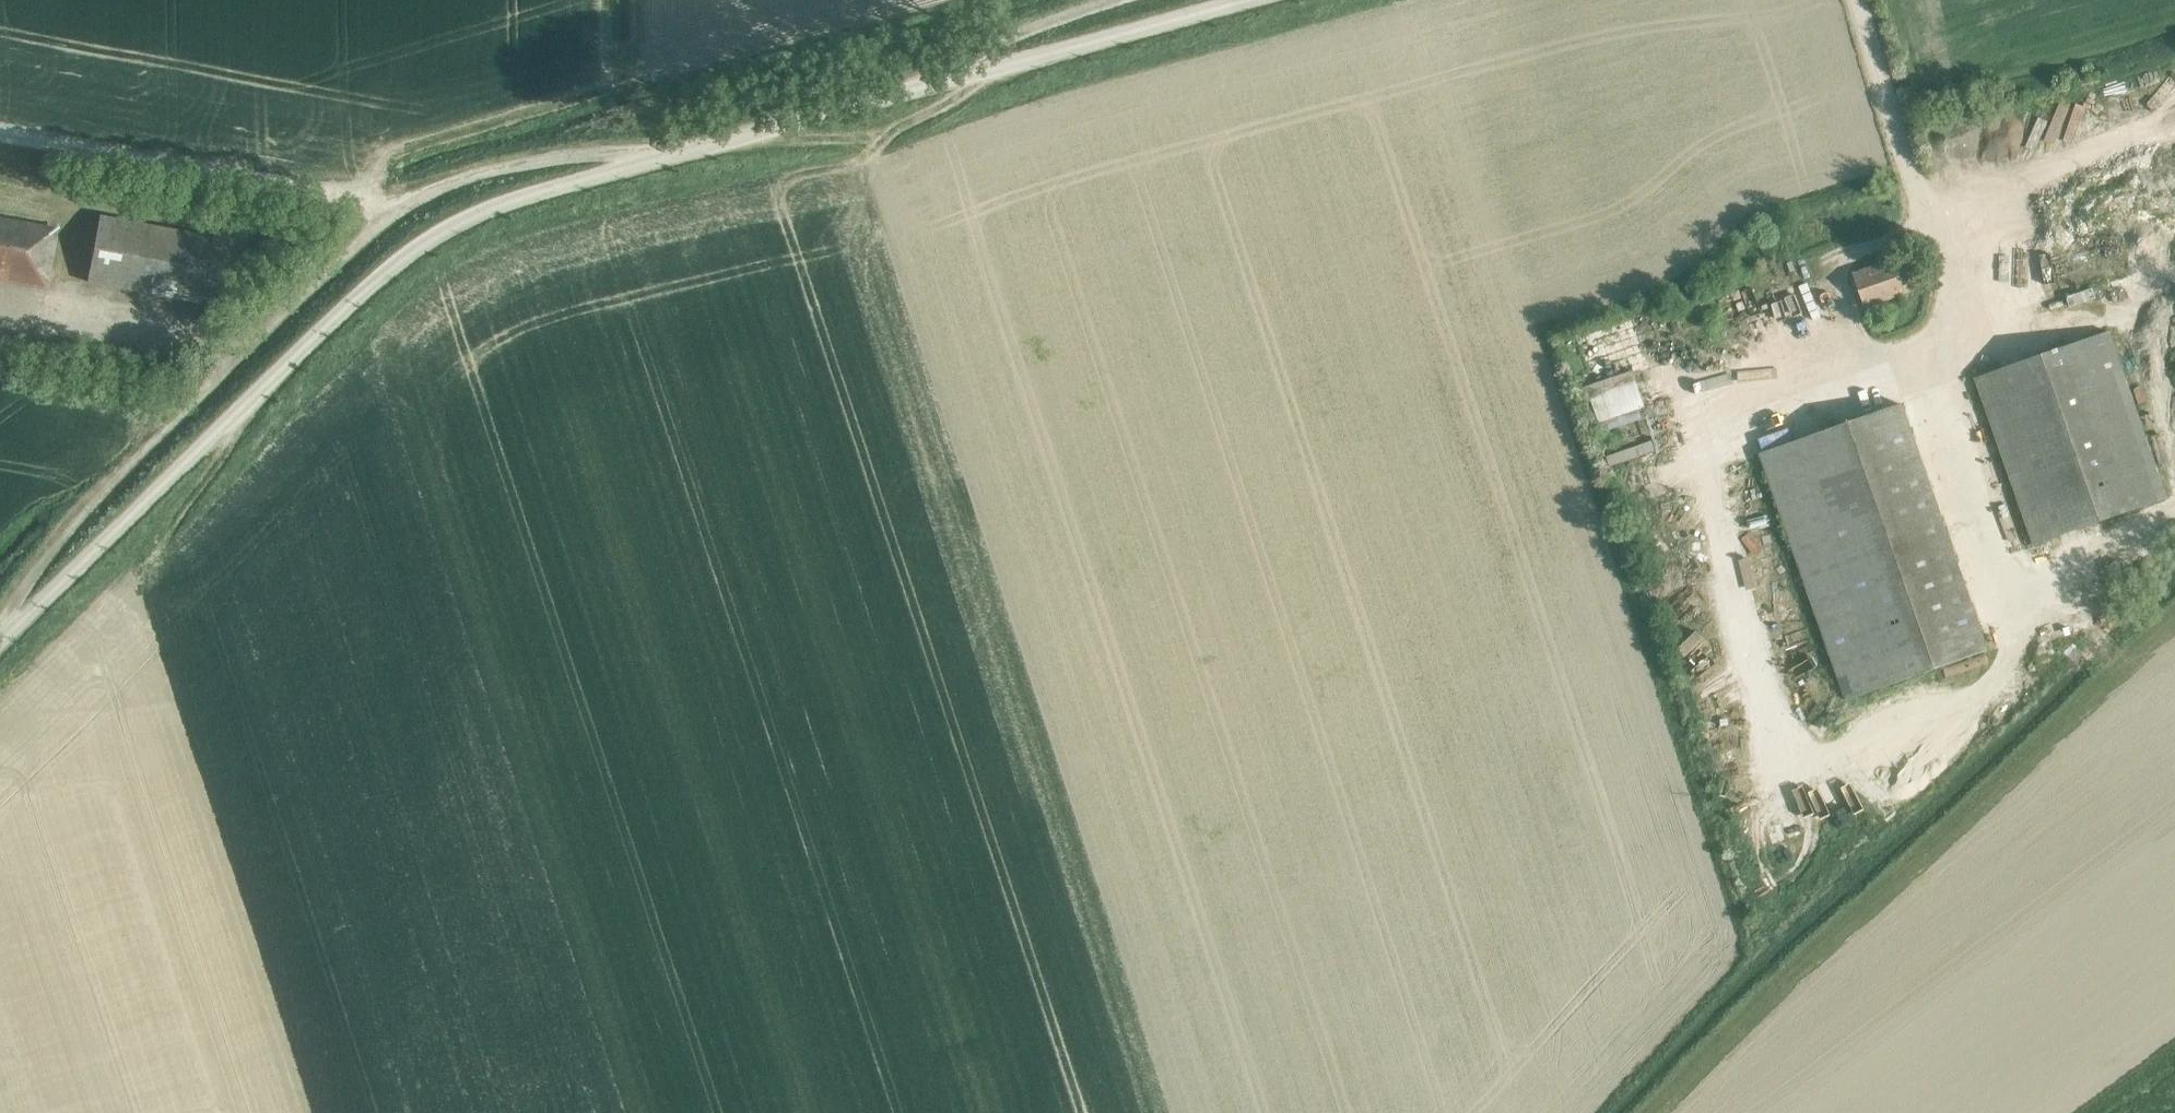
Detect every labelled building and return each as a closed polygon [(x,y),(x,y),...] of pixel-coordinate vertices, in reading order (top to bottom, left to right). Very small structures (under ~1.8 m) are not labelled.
[(218,306),(231,243),(101,217),(88,280),(218,306)] [(55,231),(0,220),(0,276),(45,284),(55,231)] [(1865,310),(1921,289),(1914,270),(1900,275),(1894,259),(1852,274),(1865,310)] [(2036,547),(2169,498),(2108,331),(1975,378),(2036,547)] [(1846,700),(1988,650),(1901,404),(1760,454),(1846,700)]
